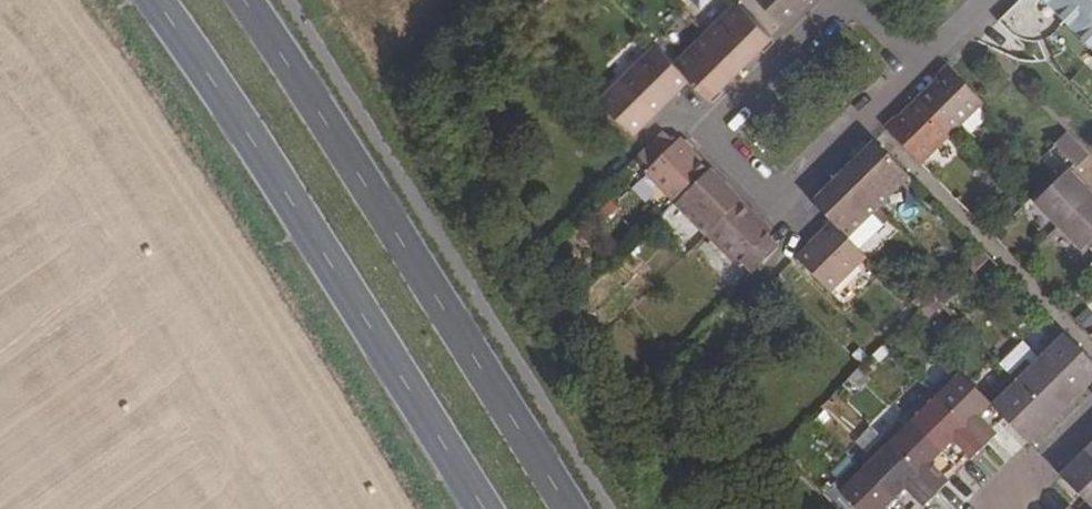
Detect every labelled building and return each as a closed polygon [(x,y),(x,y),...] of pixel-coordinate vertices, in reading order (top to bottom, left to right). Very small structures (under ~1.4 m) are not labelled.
[(783,24),(808,0),(760,0),(783,24)] [(1091,52),(1091,0),(1040,0),(1091,52)] [(738,2),(707,32),(741,67),(772,36),(738,2)] [(707,32),(675,63),(691,78),(709,98),(741,67),(707,32)] [(656,44),(620,80),(599,99),(634,133),(654,114),(691,78),(675,63),(656,44)] [(949,69),(918,100),(951,133),(961,123),(978,106),(982,102),(958,78),(949,69)] [(918,100),(887,130),(921,164),(951,133),(918,100)] [(971,133),(987,116),(978,106),(961,123),(971,133)] [(664,131),(638,157),(650,167),(645,171),(674,202),(709,168),(679,137),(673,143),(664,131)] [(1066,133),(1055,145),(1078,168),(1089,156),(1083,149),(1066,133)] [(876,141),(844,172),(878,206),(909,174),(876,141)] [(709,168),(674,202),(706,233),(740,200),(709,168)] [(1073,173),(1070,169),(1034,204),(1058,227),(1086,199),(1075,188),(1082,182),(1073,173)] [(844,172),(814,203),(832,222),(847,237),(878,206),(844,172)] [(1082,182),(1075,188),(1086,199),(1091,193),(1091,192),(1082,182)] [(1086,199),(1058,227),(1082,251),(1088,246),(1091,249),(1091,205),(1086,199)] [(740,200),(706,233),(736,266),(742,260),(753,271),(778,247),(766,236),(771,231),(740,200)] [(858,248),(889,218),(878,206),(847,237),(858,248)] [(832,222),(797,257),(812,275),(831,292),(866,256),(858,248),(847,237),(832,222)] [(1041,358),(1072,391),(1082,380),(1088,387),(1091,383),(1091,360),(1060,328),(1045,344),(1050,349),(1041,358)] [(1021,339),(997,360),(1009,375),(1033,353),(1021,339)] [(1027,361),(1011,376),(1054,420),(1067,407),(1062,400),(1072,391),(1041,358),(1032,366),(1027,361)] [(950,377),(932,393),(984,446),(997,433),(992,430),(979,417),(992,406),(962,374),(954,381),(950,377)] [(1006,393),(992,406),(1004,418),(1024,437),(1033,428),(1039,434),(1054,420),(1011,376),(1001,388),(1006,393)] [(1082,380),(1072,391),(1078,396),(1088,387),(1082,380)] [(1072,391),(1062,400),(1067,407),(1078,396),(1072,391)] [(923,413),(912,421),(943,453),(955,441),(967,454),(971,459),(984,446),(932,393),(917,408),(923,413)] [(900,425),(885,441),(936,494),(950,481),(945,476),(932,463),(943,453),(912,421),(904,429),(900,425)] [(1033,428),(1024,437),(1030,444),(1039,434),(1033,428)] [(872,461),(865,469),(895,500),(907,488),(920,501),(924,505),(936,494),(885,441),(869,457),(872,461)] [(1070,465),(1076,471),(1066,481),(1084,499),(1091,507),(1091,459),(1084,451),(1070,465)] [(861,464),(843,483),(856,508),(857,508),(885,508),(895,500),(865,469),(861,464)] [(1070,465),(1060,475),(1066,481),(1076,471),(1070,465)]
